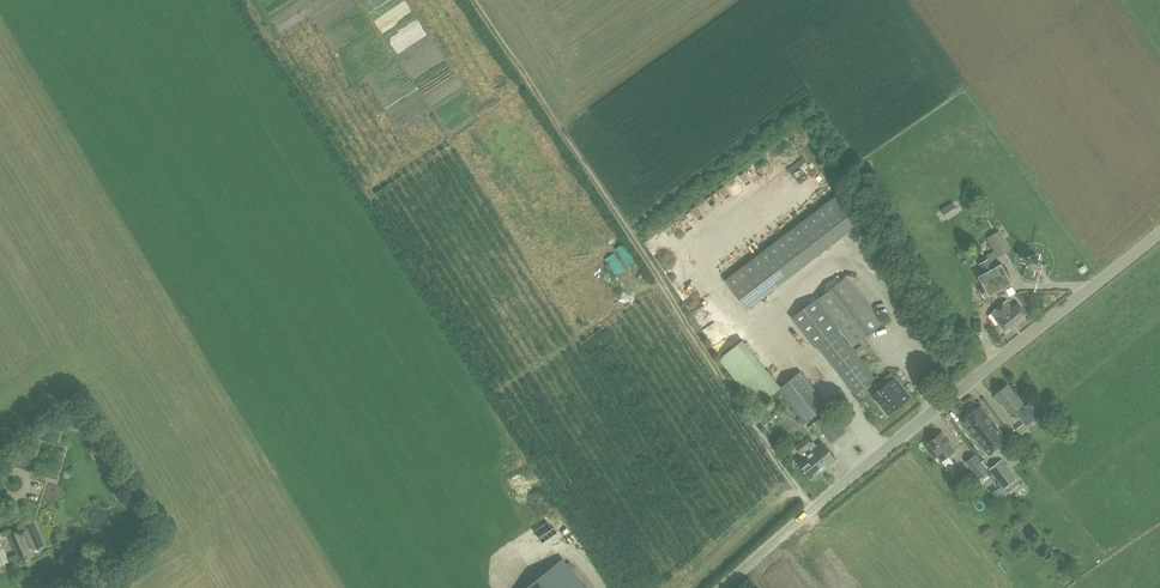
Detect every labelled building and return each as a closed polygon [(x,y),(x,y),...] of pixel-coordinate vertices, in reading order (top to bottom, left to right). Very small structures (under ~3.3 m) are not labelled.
[(807,193),(812,203),(819,199),(813,190),(807,193)] [(724,280),(739,299),(854,212),(839,192),(724,280)] [(952,205),(941,211),(947,220),(958,214),(952,205)] [(988,237),(991,241),(997,252),(987,257),(988,258),(980,263),(985,272),(978,276),(984,286),(980,289),(985,298),(1013,283),(999,256),(1011,249),(1000,230),(988,237)] [(1030,269),(1034,271),(1037,270),(1039,270),(1040,269),(1042,268),(1042,266),(1043,264),(1043,261),(1042,258),(1041,256),(1039,254),(1036,254),(1033,253),(1030,254),(1028,255),(1027,258),(1026,260),(1026,263),(1027,265),(1028,268),(1029,269),(1030,269)] [(883,322),(846,275),(816,299),(816,298),(791,318),(815,348),(817,346),(854,394),(875,378),(852,348),(883,322)] [(997,320),(1005,330),(1027,313),(1019,303),(1013,307),(1008,300),(992,313),(997,319),(997,320)] [(778,390),(805,424),(827,405),(800,371),(781,386),(743,339),(719,359),(757,406),(778,390)] [(876,399),(888,413),(894,409),(911,396),(891,371),(880,380),(884,385),(878,389),(882,394),(876,399)] [(1014,411),(1026,426),(1039,415),(1030,403),(1025,407),(1008,384),(995,394),(1010,414),(1014,411)] [(754,412),(764,426),(775,418),(764,404),(754,412)] [(819,428),(831,443),(845,431),(837,421),(843,416),(835,405),(810,425),(815,432),(819,428)] [(962,420),(989,454),(1007,440),(980,406),(962,420)] [(946,469),(958,485),(966,480),(953,463),(954,463),(948,455),(955,450),(942,432),(925,445),(935,458),(938,456),(947,468),(946,469)] [(810,453),(823,469),(836,458),(823,442),(818,446),(813,441),(811,443),(808,438),(802,443),(810,453)] [(798,462),(811,479),(823,469),(810,453),(802,443),(796,448),(804,458),(798,462)] [(965,461),(979,479),(990,472),(976,454),(965,461)] [(986,461),(994,465),(997,459),(989,455),(986,461)] [(1004,489),(1016,479),(1001,460),(989,469),(1004,489)] [(992,492),(999,501),(1007,495),(1001,486),(992,492)] [(9,534),(19,557),(44,545),(34,523),(9,534)] [(8,560),(4,552),(2,549),(3,549),(0,542),(0,564),(8,560)] [(563,560),(527,587),(585,587),(563,560)]
